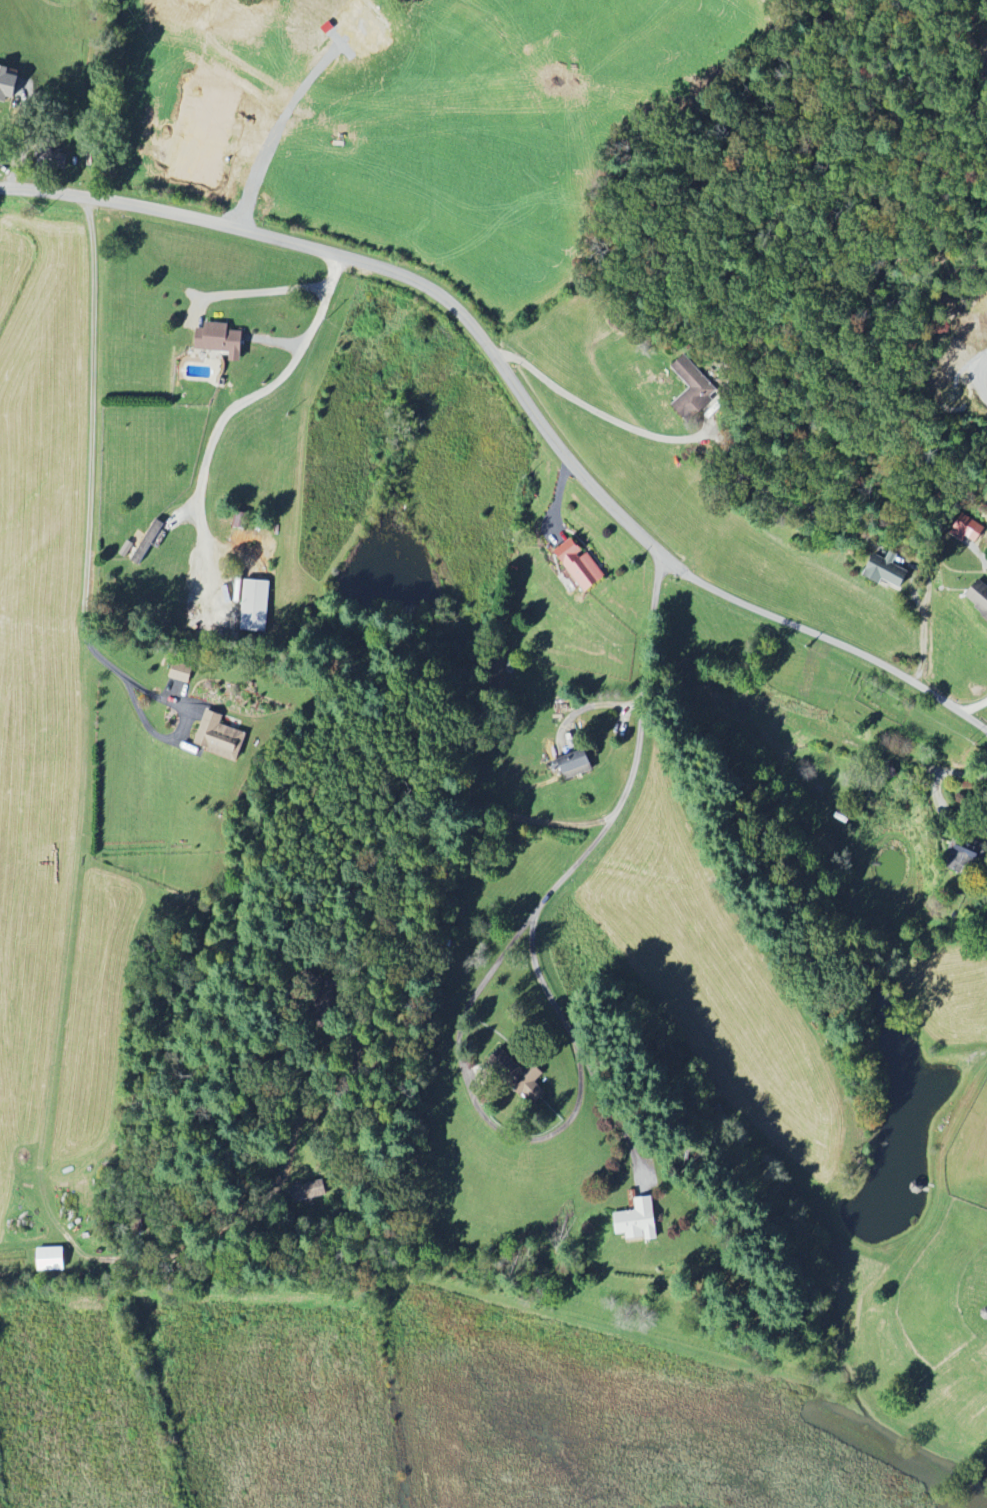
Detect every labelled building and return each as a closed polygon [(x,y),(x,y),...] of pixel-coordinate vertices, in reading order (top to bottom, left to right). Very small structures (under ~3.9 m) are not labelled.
[(1,97),(0,99),(0,61),(13,64),(11,70),(23,73),(18,95),(10,93),(9,99),(1,97)] [(243,331),(229,330),(229,323),(205,322),(205,329),(197,328),(197,350),(230,351),(230,361),(242,361),(243,331)] [(690,387),(671,405),(688,422),(719,393),(683,355),(675,363),(683,371),(678,376),(690,387)] [(556,550),(585,592),(606,578),(587,551),(584,553),(573,538),(556,550)] [(903,588),(909,571),(893,565),(897,553),(889,550),(886,559),(872,554),(864,577),(881,583),(883,580),(903,588)] [(986,617),(986,585),(980,579),(964,597),(986,617)] [(268,631),(270,581),(244,580),(242,630),(268,631)] [(193,666),(173,661),(169,678),(189,683),(193,666)] [(247,733),(220,725),(223,715),(206,710),(194,747),(239,761),(247,733)] [(566,776),(594,769),(590,750),(562,756),(566,776)] [(948,868),(962,873),(964,866),(974,869),(981,849),(952,840),(949,853),(952,853),(948,868)] [(326,1196),(323,1180),(290,1187),(293,1203),(326,1196)] [(634,1199),(636,1211),(614,1214),(616,1235),(627,1234),(628,1240),(647,1237),(648,1241),(659,1240),(653,1196),(634,1199)] [(64,1248),(37,1249),(38,1271),(65,1271),(64,1248)]
